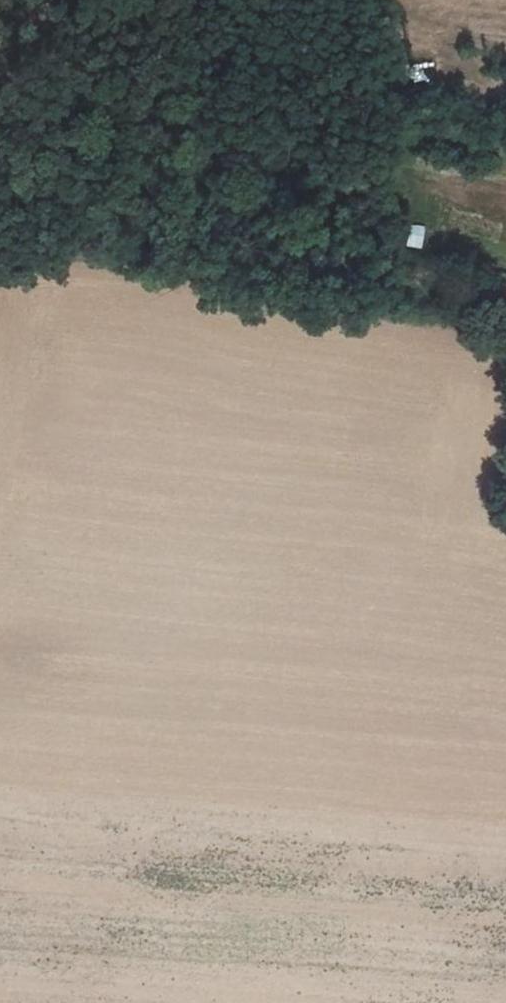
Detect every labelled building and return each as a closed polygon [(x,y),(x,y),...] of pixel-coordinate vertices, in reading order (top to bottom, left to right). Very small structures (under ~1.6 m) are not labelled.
[(408,225),(406,247),(422,249),(424,227),(408,225)]
